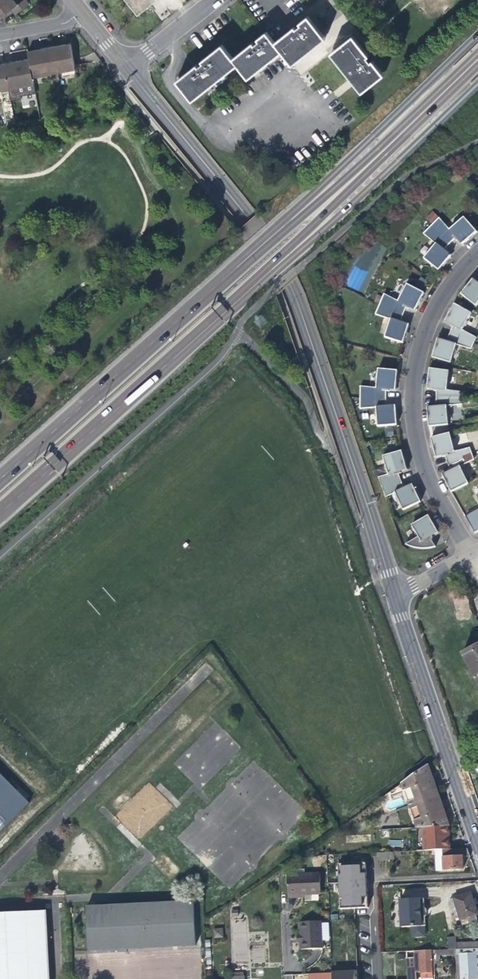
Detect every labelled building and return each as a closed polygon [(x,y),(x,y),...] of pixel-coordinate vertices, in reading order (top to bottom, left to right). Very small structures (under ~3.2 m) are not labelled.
[(16,14),(30,3),(28,0),(23,0),(18,4),(15,0),(0,0),(0,19),(12,9),(16,14)] [(139,13),(155,0),(129,0),(139,13)] [(295,27),(275,43),(282,51),(293,65),(326,38),(308,16),(300,23),(301,24),(299,26),(297,28),(295,27)] [(233,58),(238,64),(249,78),(282,51),(275,43),(272,38),(266,32),(258,38),(260,40),(257,42),(254,44),(253,43),(233,58)] [(331,53),(362,92),(384,74),(373,61),(372,62),(368,57),(369,56),(353,36),(331,53)] [(62,44),(53,46),(58,73),(76,69),(71,43),(62,44)] [(193,100),(238,64),(233,58),(222,45),(202,61),(204,63),(202,65),(199,66),(197,64),(178,80),(177,80),(193,100)] [(28,51),(29,58),(33,78),(58,73),(53,46),(42,48),(28,51)] [(34,85),(33,78),(29,58),(17,60),(5,62),(9,89),(34,85)] [(9,89),(5,62),(0,63),(0,91),(9,89)] [(425,232),(436,242),(426,257),(442,270),(448,262),(454,255),(448,250),(450,248),(449,246),(456,239),(458,241),(460,239),(465,243),(472,237),(477,232),(477,230),(465,215),(451,227),(439,216),(425,232)] [(359,291),(367,271),(353,266),(346,285),(359,291)] [(475,280),(468,288),(463,295),(477,307),(477,282),(475,280)] [(400,300),(385,295),(377,314),(392,320),(387,337),(405,344),(408,335),(411,326),(405,323),(406,322),(404,320),(408,310),(410,310),(411,308),(417,311),(422,302),(427,293),(409,284),(400,300)] [(476,344),(477,340),(477,338),(464,331),(473,314),(457,305),(453,312),(447,322),(453,325),(452,327),(454,328),(452,334),(449,340),(447,340),(446,342),(440,340),(437,350),(435,359),(453,364),(459,346),(474,350),(476,344)] [(451,373),(432,370),(431,380),(430,389),(436,390),(436,393),(438,393),(438,399),(438,406),(436,406),(436,409),(429,409),(430,418),(431,428),(439,427),(451,426),(450,420),(449,408),(465,405),(465,400),(465,393),(449,391),(451,373)] [(400,372),(382,371),(380,389),(364,390),(364,410),(380,410),(381,427),(399,427),(398,417),(398,408),(392,408),(392,406),(389,406),(390,394),(392,394),(392,392),(398,392),(399,383),(400,372)] [(452,435),(433,440),(436,449),(438,458),(444,456),(445,459),(447,458),(449,464),(451,470),(450,470),(451,473),(445,476),(451,486),(454,493),(455,494),(471,485),(470,483),(463,468),(477,461),(475,455),(472,449),(457,452),(452,435)] [(404,453),(386,458),(391,476),(384,478),(391,498),(398,494),(406,512),(424,503),(420,496),(415,486),(409,489),(408,486),(406,487),(402,476),(404,476),(403,473),(409,471),(407,463),(404,453)] [(467,515),(477,532),(477,531),(477,509),(467,515)] [(421,523),(415,526),(421,538),(408,546),(412,548),(414,549),(417,549),(420,550),(422,550),(425,551),(428,551),(431,550),(435,550),(440,548),(435,541),(436,539),(436,537),(442,534),(437,526),(432,517),(421,523)] [(477,679),(477,647),(464,654),(469,663),(470,662),(475,672),(475,673),(477,679)] [(404,787),(408,801),(435,787),(432,779),(429,769),(404,787)] [(31,803),(0,772),(0,834),(31,803)] [(408,801),(410,807),(438,797),(435,787),(408,801)] [(443,810),(438,797),(410,807),(417,827),(423,827),(447,826),(448,825),(443,810)] [(424,850),(437,849),(444,849),(449,848),(448,836),(447,826),(423,827),(424,850)] [(444,849),(444,869),(464,868),(463,856),(470,856),(467,847),(449,848),(444,849)] [(366,863),(339,864),(341,909),(368,908),(367,889),(365,889),(365,886),(365,882),(367,882),(366,863)] [(287,875),(288,896),(304,895),(321,894),(320,873),(287,875)] [(460,920),(467,918),(469,923),(477,920),(476,915),(477,914),(475,904),(471,893),(453,898),(460,918),(460,920)] [(411,899),(401,899),(402,927),(426,926),(426,916),(422,916),(422,908),(425,908),(425,898),(411,899)] [(456,919),(460,918),(453,898),(450,899),(456,919)] [(47,909),(0,912),(0,978),(53,978),(47,909)] [(191,914),(81,918),(82,960),(110,959),(136,958),(192,957),(191,914)] [(298,937),(299,950),(321,949),(320,922),(297,923),(298,937)] [(222,927),(213,928),(215,937),(223,936),(222,927)] [(456,938),(448,938),(449,949),(456,949),(460,949),(477,948),(477,942),(456,943),(456,938)] [(461,978),(477,978),(477,948),(460,949),(461,978)] [(416,973),(421,972),(433,972),(432,950),(415,951),(414,951),(416,973)] [(357,971),(332,972),(333,978),(358,978),(357,971)]
